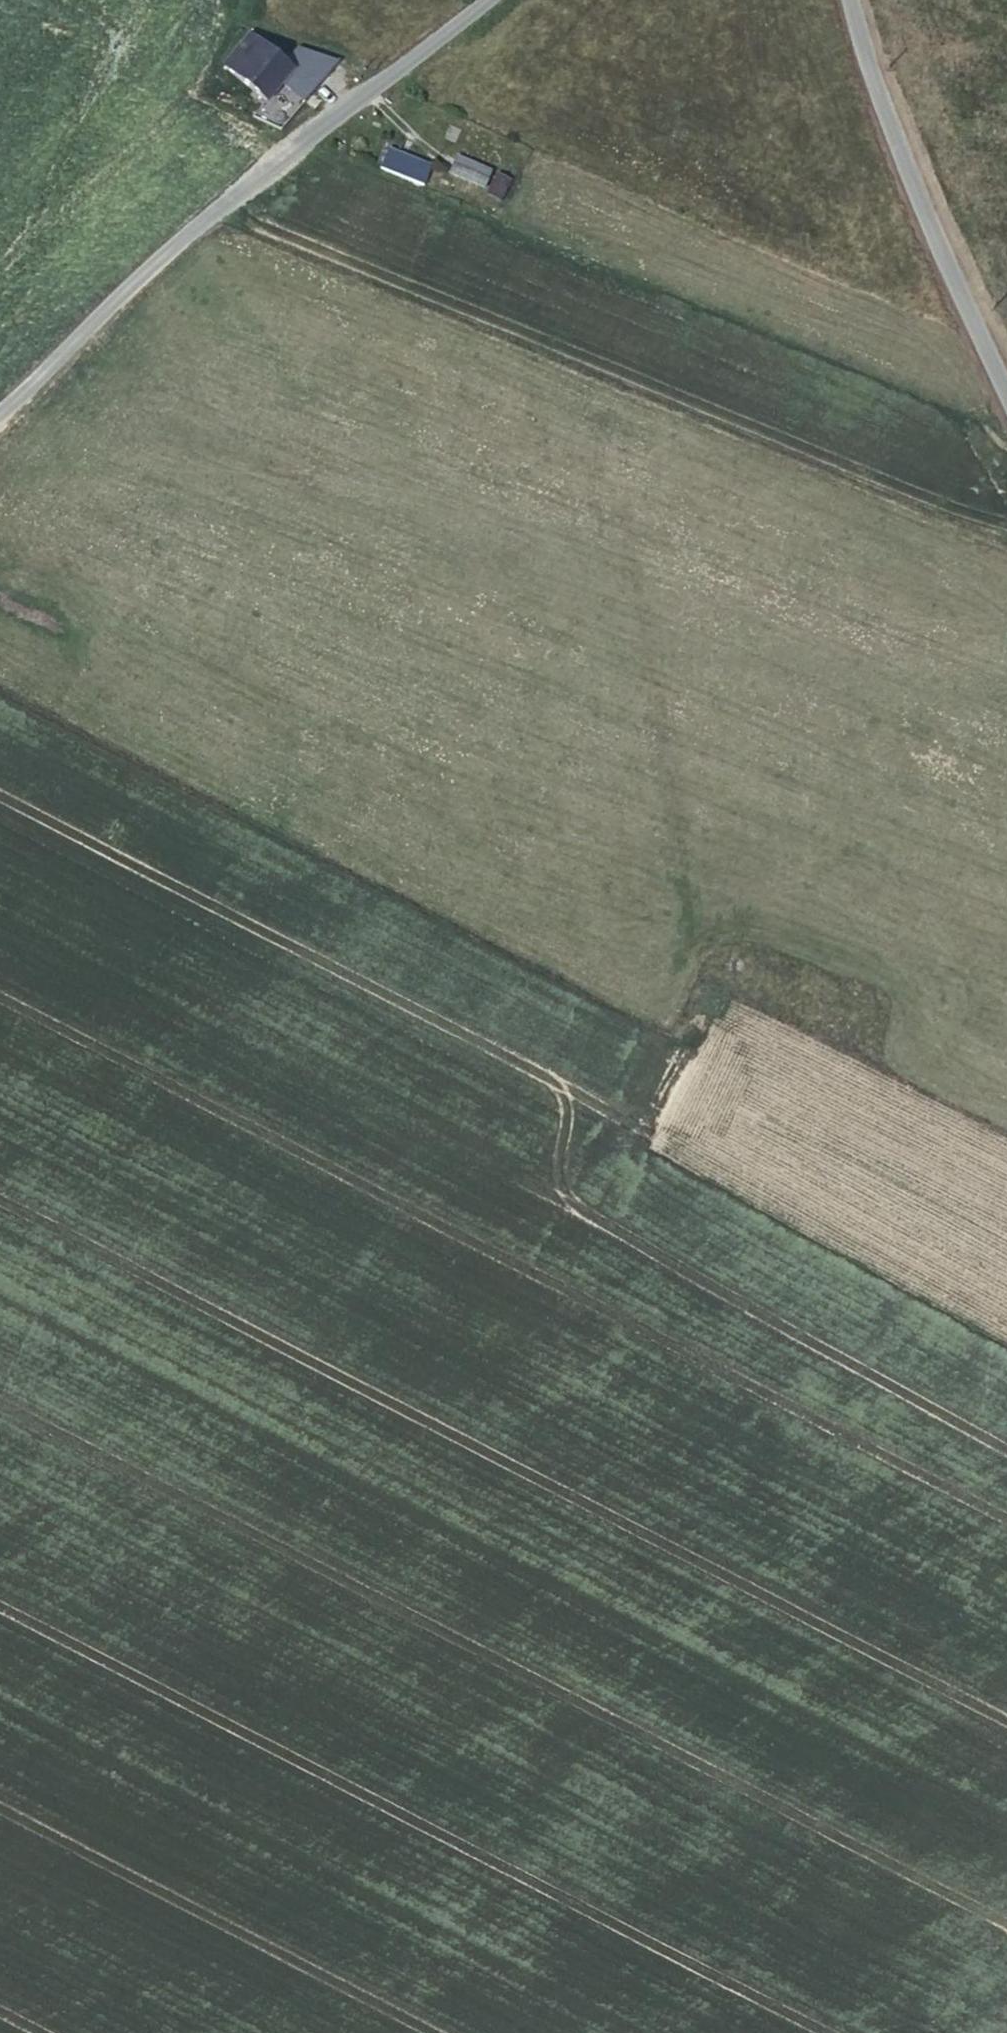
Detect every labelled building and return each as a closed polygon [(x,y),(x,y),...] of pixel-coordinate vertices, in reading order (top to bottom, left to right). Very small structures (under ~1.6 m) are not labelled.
[(275,0),(225,0),(220,5),(259,44),(277,26),(285,35),(293,26),(306,38),(335,7),(315,0),(287,0),(281,6),(275,0)] [(387,154),(382,176),(429,186),(434,163),(387,154)]
